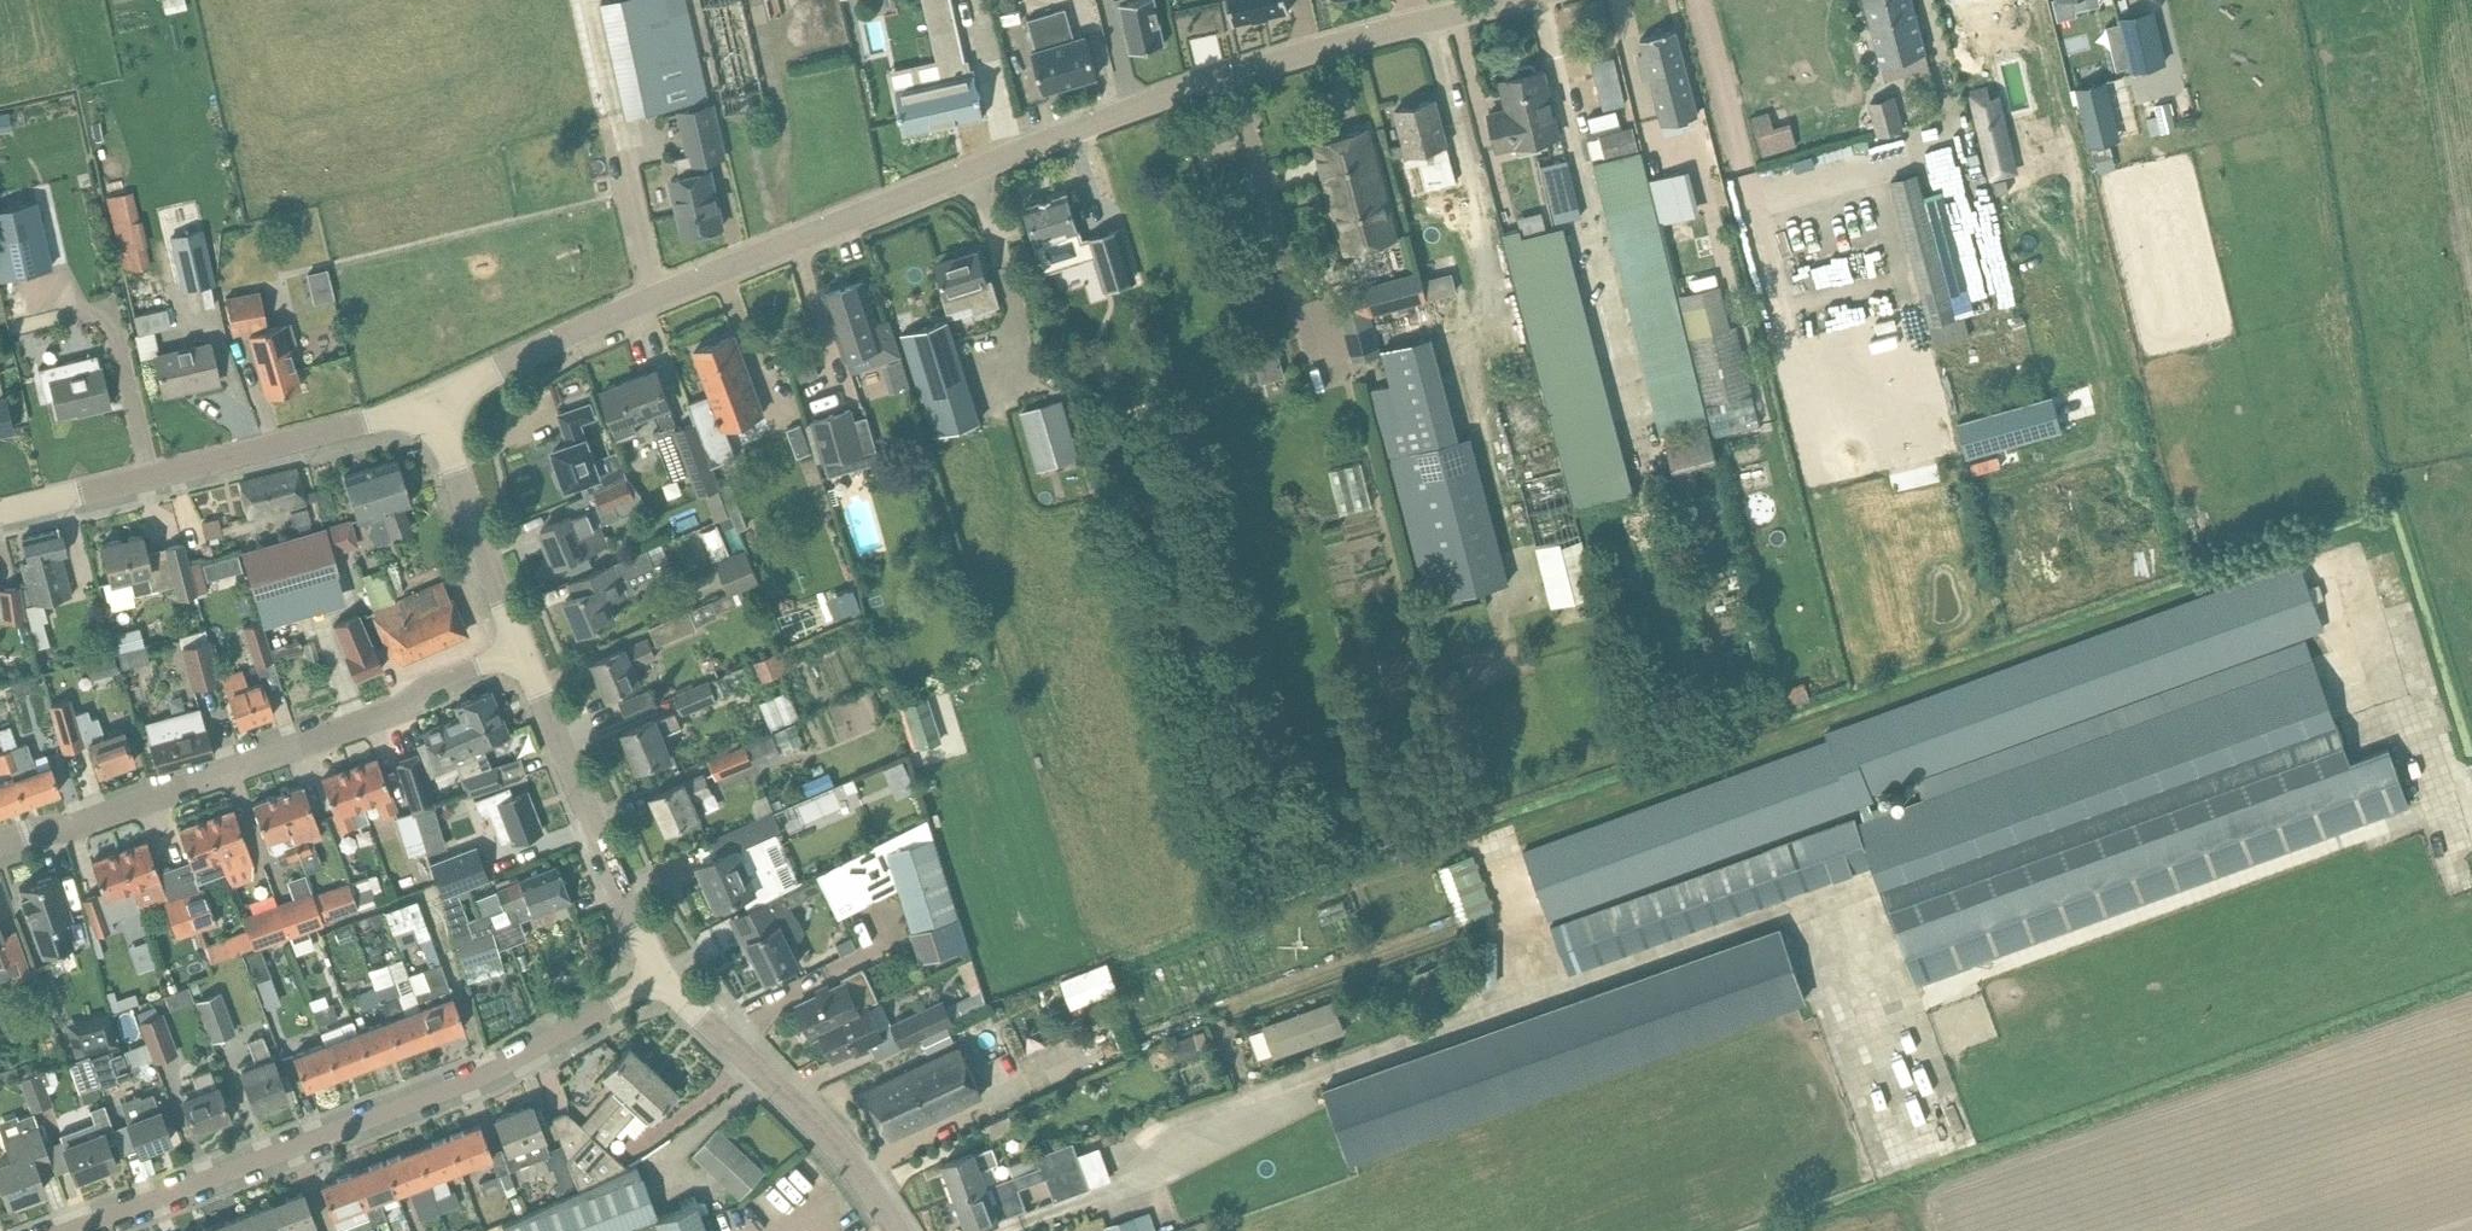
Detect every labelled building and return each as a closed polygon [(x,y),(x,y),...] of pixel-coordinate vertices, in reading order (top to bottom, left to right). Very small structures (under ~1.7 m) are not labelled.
[(602,1),(628,117),(709,99),(687,0),(608,0),(602,1)] [(761,82),(743,0),(701,0),(720,91),(726,114),(766,105),(761,82)] [(930,11),(951,6),(953,6),(951,0),(928,0),(930,11)] [(1117,3),(1120,16),(1124,15),(1125,20),(1125,22),(1132,51),(1164,44),(1159,20),(1155,0),(1130,0),(1117,3)] [(1233,23),(1289,10),(1287,0),(1228,0),(1233,23)] [(1865,3),(1882,71),(1926,61),(1912,0),(1864,0),(1865,3)] [(2061,18),(2077,14),(2073,0),(2057,0),(2061,18)] [(1045,92),(1099,77),(1087,37),(1076,41),(1067,9),(1029,20),(1038,52),(1033,53),(1045,92)] [(2121,23),(2106,26),(2117,70),(2131,66),(2133,71),(2165,63),(2152,11),(2127,17),(2120,18),(2121,23)] [(2098,15),(2065,24),(2072,51),(2105,43),(2098,15)] [(945,80),(896,91),(899,103),(899,104),(901,110),(899,111),(900,115),(902,115),(906,135),(984,117),(979,97),(981,97),(980,92),(978,93),(974,73),(967,75),(966,72),(968,71),(958,28),(956,29),(935,33),(940,53),(939,53),(945,80)] [(1697,117),(1682,53),(1676,30),(1641,39),(1644,53),(1639,55),(1645,80),(1650,79),(1662,126),(1697,117)] [(1625,104),(1613,58),(1591,64),(1603,109),(1625,104)] [(1542,118),(1547,139),(1559,136),(1543,70),(1536,72),(1535,65),(1530,64),(1510,69),(1506,72),(1507,78),(1501,80),(1505,99),(1524,94),(1530,120),(1542,118)] [(2105,82),(2075,89),(2089,146),(2091,146),(2109,141),(2119,138),(2105,82)] [(1986,86),(1970,90),(1972,101),(1983,149),(2008,144),(1996,95),(1988,97),(1986,86)] [(1524,94),(1505,99),(1508,109),(1489,114),(1497,149),(1516,145),(1516,146),(1547,139),(1542,118),(1530,120),(1524,94)] [(1878,134),(1901,129),(1893,96),(1870,102),(1878,134)] [(1404,143),(1389,147),(1396,171),(1401,193),(1456,179),(1442,123),(1436,99),(1395,110),(1404,143)] [(2169,103),(2155,106),(2162,133),(2176,130),(2169,103)] [(723,227),(710,171),(707,171),(705,162),(725,157),(712,105),(681,112),(691,155),(677,158),(681,177),(672,179),(673,184),(670,185),(673,201),(677,200),(685,236),(723,227)] [(1587,116),(1591,130),(1619,122),(1615,109),(1587,116)] [(0,113),(0,130),(14,128),(11,111),(0,113)] [(1791,123),(1754,133),(1760,152),(1796,142),(1791,123)] [(1634,126),(1598,135),(1604,158),(1640,149),(1634,126)] [(1398,241),(1374,153),(1367,130),(1316,145),(1322,168),(1347,255),(1398,241)] [(1604,158),(1595,160),(1608,213),(1632,303),(1636,337),(1661,435),(1664,434),(1709,423),(1682,317),(1659,224),(1648,181),(1640,149),(1604,158)] [(1555,223),(1579,217),(1566,160),(1543,165),(1555,223)] [(1912,175),(1889,181),(1927,325),(1929,325),(1956,318),(1965,316),(1975,313),(1943,191),(1924,196),(1918,173),(1912,175)] [(1884,177),(1823,192),(1873,374),(1933,358),(1884,177)] [(2006,178),(1993,181),(1996,194),(2009,191),(2006,178)] [(150,266),(132,191),(106,198),(124,272),(150,266)] [(1088,265),(1074,215),(1066,192),(1025,205),(1032,228),(1036,243),(1061,235),(1071,270),(1088,265)] [(52,265),(47,241),(39,200),(0,208),(0,273),(1,276),(52,265)] [(1521,229),(1503,234),(1513,270),(1564,471),(1573,508),(1633,493),(1564,226),(1523,237),(1521,229)] [(201,230),(170,237),(183,292),(213,285),(201,230)] [(948,312),(972,305),(974,314),(1000,306),(992,279),(987,280),(978,251),(938,264),(947,294),(942,295),(948,312)] [(307,270),(313,303),(339,298),(332,265),(307,270)] [(1407,276),(1362,288),(1369,315),(1428,299),(1421,272),(1407,276)] [(877,323),(871,305),(863,282),(824,294),(831,317),(844,360),(847,359),(850,372),(902,356),(889,319),(877,323)] [(236,297),(226,299),(227,308),(232,332),(247,329),(267,396),(300,387),(293,363),(288,348),(281,323),(267,327),(266,325),(260,292),(236,297)] [(136,334),(153,331),(170,327),(166,307),(132,315),(136,334)] [(933,435),(977,420),(981,419),(948,316),(899,332),(933,435)] [(1956,318),(1929,325),(1934,346),(1970,337),(1965,316),(1956,318)] [(1730,327),(1692,337),(1709,403),(1753,392),(1735,325),(1730,327)] [(1275,327),(1244,335),(1251,363),(1255,362),(1261,382),(1285,376),(1279,356),(1283,355),(1275,327)] [(139,357),(155,354),(158,353),(153,331),(136,334),(134,334),(139,357)] [(688,403),(695,424),(706,452),(712,467),(736,458),(725,427),(764,413),(743,358),(735,335),(695,350),(703,373),(711,395),(688,403)] [(1431,336),(1380,350),(1401,427),(1383,432),(1430,602),(1508,581),(1469,438),(1460,440),(1431,336)] [(1376,340),(1357,346),(1361,360),(1380,355),(1376,340)] [(158,354),(158,353),(155,354),(157,365),(163,389),(193,382),(195,387),(218,381),(213,358),(210,343),(158,354)] [(108,406),(103,383),(99,368),(96,354),(38,368),(46,400),(55,398),(57,406),(59,414),(90,406),(91,410),(108,406)] [(814,356),(792,363),(798,380),(820,373),(814,356)] [(712,467),(706,452),(695,424),(679,431),(676,423),(677,423),(666,393),(657,370),(620,384),(620,385),(602,392),(611,415),(620,440),(640,432),(635,420),(653,413),(661,431),(655,433),(675,482),(692,475),(700,496),(720,488),(712,467)] [(11,430),(4,399),(3,399),(0,386),(0,432),(11,430)] [(2047,397),(1958,422),(1968,456),(2063,430),(2061,425),(2053,396),(2047,397)] [(1060,398),(1019,410),(1035,466),(1077,453),(1060,398)] [(597,477),(579,423),(595,418),(590,404),(559,415),(570,444),(554,450),(560,466),(556,468),(554,471),(558,483),(562,486),(566,484),(567,487),(580,483),(584,493),(626,476),(623,468),(597,477)] [(881,462),(871,426),(858,430),(852,409),(813,420),(828,477),(881,462)] [(801,424),(787,429),(798,457),(812,452),(801,424)] [(1673,467),(1715,456),(1708,429),(1666,440),(1673,467)] [(409,529),(402,506),(410,504),(396,459),(344,475),(351,498),(361,524),(371,521),(373,524),(369,530),(372,542),(379,544),(391,540),(393,534),(409,529)] [(1341,511),(1375,503),(1364,459),(1330,467),(1341,511)] [(304,503),(301,492),(296,468),(240,481),(248,516),(304,503)] [(564,520),(541,529),(556,564),(565,560),(571,574),(593,565),(588,553),(589,552),(609,544),(601,525),(617,518),(619,513),(624,516),(645,507),(640,494),(627,479),(598,491),(603,503),(595,506),(573,515),(564,520)] [(738,503),(729,507),(737,529),(747,525),(738,503)] [(21,563),(27,586),(31,604),(25,605),(37,648),(42,646),(42,647),(48,646),(41,621),(45,620),(41,603),(70,596),(59,554),(66,553),(60,528),(22,537),(28,561),(21,563)] [(323,528),(242,552),(254,595),(336,572),(323,528)] [(194,593),(188,566),(182,543),(165,547),(168,558),(147,563),(141,535),(102,544),(108,567),(112,582),(128,577),(132,594),(173,584),(177,598),(194,593)] [(1551,605),(1597,593),(1581,536),(1535,547),(1551,605)] [(571,581),(571,583),(577,595),(567,600),(580,632),(599,624),(600,626),(617,618),(609,601),(636,590),(630,574),(670,557),(663,542),(571,581)] [(733,592),(734,593),(760,583),(748,553),(721,565),(733,592)] [(204,559),(206,579),(245,574),(242,554),(204,559)] [(1825,732),(1828,740),(1853,808),(1859,806),(1868,802),(1873,800),(1871,795),(1908,781),(2303,637),(2323,630),(2298,561),(1881,712),(1825,732)] [(395,603),(383,576),(362,585),(395,662),(465,632),(451,599),(450,599),(442,582),(395,603)] [(21,585),(0,588),(0,603),(3,621),(25,618),(21,585)] [(733,592),(712,602),(716,612),(737,603),(734,593),(733,592)] [(699,628),(697,624),(691,610),(652,627),(660,644),(699,628)] [(382,668),(373,646),(358,613),(332,625),(347,657),(356,679),(382,668)] [(273,658),(260,618),(243,624),(256,664),(273,658)] [(115,633),(119,652),(144,646),(139,626),(115,633)] [(1871,808),(1868,802),(1859,806),(1863,818),(1855,821),(1871,865),(1880,890),(2335,726),(2303,637),(1908,781),(1915,801),(1892,809),(1889,802),(1871,808)] [(609,695),(631,685),(639,682),(632,665),(658,655),(650,638),(594,662),(609,695)] [(205,640),(181,647),(192,687),(216,680),(205,640)] [(94,645),(90,646),(92,656),(113,651),(111,641),(94,645)] [(144,646),(119,652),(117,652),(120,667),(149,661),(146,646),(144,646)] [(781,651),(750,664),(758,683),(789,670),(781,651)] [(113,653),(106,655),(111,674),(119,671),(113,653)] [(274,714),(266,691),(262,681),(248,686),(242,669),(221,677),(239,726),(274,714)] [(711,680),(678,695),(685,711),(718,696),(711,680)] [(459,716),(473,749),(509,734),(490,690),(455,705),(459,716)] [(625,717),(655,704),(649,690),(619,702),(625,717)] [(927,697),(900,706),(913,747),(941,738),(927,697)] [(134,761),(126,738),(123,730),(105,737),(97,715),(91,718),(87,708),(73,713),(68,698),(48,705),(57,728),(64,751),(88,743),(98,773),(134,761)] [(213,756),(202,717),(199,705),(145,721),(158,770),(213,756)] [(639,769),(661,759),(672,754),(663,736),(684,726),(676,709),(646,723),(623,732),(639,769)] [(462,777),(483,770),(473,749),(459,716),(422,732),(426,741),(418,745),(428,767),(454,756),(457,763),(462,777)] [(3,751),(4,751),(22,803),(60,790),(51,766),(31,773),(26,760),(21,762),(8,725),(0,728),(0,743),(3,751)] [(1880,890),(1893,925),(2348,761),(2335,726),(1880,890)] [(720,777),(754,763),(781,752),(773,734),(713,760),(720,777)] [(1548,920),(1853,808),(1828,740),(1522,850),(1548,920)] [(2388,747),(2348,761),(1893,925),(1915,982),(2408,804),(2388,747)] [(22,803),(4,751),(3,751),(0,752),(0,775),(3,783),(0,784),(0,811),(22,803)] [(414,812),(433,806),(417,754),(397,760),(414,812)] [(362,802),(367,818),(381,813),(382,815),(396,811),(377,759),(349,768),(362,802)] [(902,760),(884,768),(897,797),(915,790),(902,760)] [(498,765),(483,770),(462,777),(467,795),(504,783),(498,765)] [(349,768),(322,778),(330,801),(341,831),(354,826),(348,807),(362,802),(349,768)] [(667,830),(689,820),(702,815),(695,798),(715,790),(708,773),(674,787),(652,797),(667,830)] [(859,790),(854,777),(842,782),(847,794),(859,790)] [(303,785),(281,793),(301,844),(305,855),(317,851),(313,840),(322,836),(315,818),(311,808),(303,785)] [(496,791),(474,800),(481,818),(488,815),(499,843),(510,838),(512,842),(519,839),(542,830),(526,791),(509,798),(505,787),(496,791)] [(288,862),(305,855),(281,793),(252,803),(261,826),(271,849),(276,853),(284,851),(288,862)] [(759,798),(753,809),(756,816),(774,809),(768,794),(759,798)] [(719,856),(699,865),(718,907),(740,897),(744,896),(749,909),(781,893),(758,839),(777,831),(782,829),(774,809),(756,816),(754,817),(710,836),(712,840),(719,856)] [(234,810),(211,819),(224,855),(237,887),(252,882),(253,863),(234,810)] [(396,815),(408,856),(425,851),(411,810),(396,815)] [(1567,974),(1871,865),(1855,821),(1853,816),(1550,925),(1567,974)] [(876,845),(847,859),(859,882),(891,866),(897,887),(921,961),(967,947),(930,826),(928,818),(875,844),(876,845)] [(231,889),(237,887),(224,855),(211,819),(179,830),(197,883),(225,873),(231,889)] [(147,842),(120,851),(140,903),(166,893),(155,864),(147,842)] [(432,861),(442,897),(456,892),(487,880),(474,845),(432,861)] [(113,926),(111,921),(142,908),(140,903),(120,851),(91,862),(104,896),(89,902),(97,924),(100,931),(113,926)] [(1494,911),(1472,855),(1439,867),(1460,924),(1494,911)] [(519,880),(474,898),(481,916),(468,921),(458,891),(442,897),(462,967),(500,956),(498,949),(493,929),(532,914),(532,915),(569,901),(555,865),(519,880)] [(56,874),(19,887),(22,896),(20,897),(26,912),(28,912),(44,956),(73,945),(64,920),(71,917),(56,874)] [(367,875),(347,883),(356,908),(377,900),(367,875)] [(820,877),(808,884),(813,895),(826,888),(820,877)] [(319,893),(329,918),(356,908),(347,883),(319,893)] [(186,893),(199,929),(215,924),(202,888),(186,893)] [(762,934),(748,941),(757,959),(767,979),(789,968),(798,964),(788,943),(802,936),(804,930),(798,917),(793,907),(792,905),(787,894),(785,891),(781,893),(749,909),(752,914),(759,929),(762,934)] [(310,892),(282,903),(294,934),(323,923),(322,920),(329,918),(319,893),(311,896),(310,892)] [(178,937),(199,929),(186,893),(165,901),(178,937)] [(418,898),(385,910),(394,933),(414,925),(419,939),(422,939),(430,935),(431,935),(418,898)] [(294,934),(282,903),(241,918),(253,949),(294,934)] [(1805,998),(1780,927),(1322,1090),(1347,1161),(1805,998)] [(13,974),(15,979),(30,973),(22,953),(14,930),(0,935),(0,978),(13,974)] [(422,939),(419,939),(420,941),(429,967),(432,966),(440,963),(431,935),(430,935),(422,939)] [(851,937),(837,944),(842,955),(857,947),(851,937)] [(132,944),(139,970),(161,963),(153,938),(132,944)] [(1497,940),(1473,940),(1473,984),(1497,984),(1497,940)] [(257,978),(269,974),(260,948),(247,953),(257,978)] [(464,1027),(452,995),(440,963),(432,966),(429,967),(422,970),(429,989),(414,994),(419,1007),(420,1007),(432,1039),(464,1027)] [(1107,964),(1061,982),(1071,1009),(1118,991),(1107,964)] [(1444,987),(1436,965),(1414,974),(1422,996),(1444,987)] [(862,1008),(871,1004),(878,1000),(863,967),(847,975),(849,980),(798,1004),(813,1037),(822,1033),(821,1031),(863,1012),(862,1008)] [(388,1019),(400,1051),(432,1039),(420,1007),(419,1007),(403,1013),(396,996),(401,994),(395,979),(377,986),(376,987),(381,1001),(388,1019)] [(200,990),(197,981),(190,984),(193,993),(200,990)] [(363,1008),(381,1001),(376,987),(357,994),(363,1008)] [(210,1040),(235,1031),(219,991),(194,1001),(210,1040)] [(943,997),(891,1021),(903,1047),(955,1022),(943,997)] [(1263,1027),(1274,1057),(1343,1033),(1333,1003),(1263,1027)] [(337,1018),(331,1004),(311,1011),(317,1025),(337,1018)] [(863,1012),(821,1031),(822,1033),(835,1060),(857,1050),(869,1044),(886,1036),(881,1026),(871,1004),(862,1008),(863,1012)] [(78,1053),(114,1042),(106,1014),(90,1019),(93,1029),(73,1034),(78,1053)] [(163,1015),(142,1023),(157,1062),(178,1054),(163,1015)] [(356,1031),(368,1063),(400,1051),(388,1019),(357,1030),(356,1031)] [(324,1043),(336,1075),(368,1063),(356,1031),(357,1030),(353,1020),(350,1021),(320,1032),(324,1043)] [(948,1027),(922,1040),(928,1053),(954,1041),(948,1027)] [(1204,1031),(1192,1035),(1196,1047),(1208,1043),(1204,1031)] [(240,1068),(246,1084),(254,1106),(286,1094),(282,1083),(289,1081),(291,1087),(292,1087),(287,1073),(279,1076),(265,1035),(247,1041),(254,1060),(239,1065),(240,1068)] [(1196,1047),(1192,1035),(1170,1042),(1177,1063),(1199,1056),(1196,1047)] [(304,1087),(336,1075),(324,1043),(292,1055),(304,1087)] [(567,1158),(651,1067),(629,1047),(603,1075),(616,1087),(580,1126),(566,1113),(552,1118),(562,1144),(567,1158)] [(889,1137),(911,1127),(981,1095),(959,1048),(867,1090),(889,1137)] [(108,1052),(87,1060),(98,1089),(119,1082),(108,1052)] [(651,1067),(567,1158),(579,1189),(627,1168),(602,1145),(615,1131),(636,1109),(644,1116),(645,1115),(649,1118),(659,1107),(675,1089),(651,1067)] [(229,1117),(221,1094),(212,1070),(195,1077),(198,1087),(181,1093),(194,1129),(229,1117)] [(29,1111),(49,1104),(38,1073),(19,1080),(29,1111)] [(170,1140),(162,1117),(155,1098),(142,1103),(147,1116),(128,1123),(130,1129),(139,1151),(170,1140)] [(115,1163),(106,1140),(103,1132),(102,1132),(90,1099),(71,1107),(83,1139),(64,1146),(76,1177),(115,1163)] [(531,1104),(496,1118),(504,1140),(508,1150),(502,1151),(509,1169),(543,1157),(548,1170),(552,1168),(558,1183),(554,1184),(560,1198),(579,1189),(567,1158),(562,1144),(547,1150),(543,1137),(540,1127),(531,1104)] [(38,1125),(33,1113),(15,1119),(19,1131),(4,1137),(12,1159),(0,1164),(0,1180),(8,1202),(44,1189),(34,1162),(48,1156),(51,1165),(53,1164),(38,1125)] [(460,1168),(492,1155),(491,1152),(480,1124),(448,1136),(460,1168)] [(741,1196),(764,1171),(718,1129),(696,1154),(741,1196)] [(448,1136),(416,1148),(441,1213),(459,1206),(453,1191),(450,1193),(443,1174),(460,1168),(448,1136)] [(999,1218),(1026,1208),(1018,1186),(1046,1176),(1054,1200),(1090,1187),(1073,1141),(1036,1154),(1036,1153),(1034,1154),(1038,1166),(1014,1174),(987,1185),(955,1196),(968,1230),(1000,1219),(999,1218)] [(955,1196),(987,1185),(981,1167),(998,1161),(992,1146),(966,1155),(943,1164),(955,1196)] [(416,1148),(385,1160),(396,1192),(407,1188),(419,1221),(441,1213),(416,1148)] [(364,1204),(374,1230),(389,1230),(396,1228),(390,1215),(388,1216),(381,1198),(396,1192),(385,1160),(352,1173),(364,1204)] [(658,1221),(656,1218),(637,1164),(627,1168),(579,1189),(560,1198),(501,1224),(504,1230),(661,1230),(658,1221)] [(364,1204),(352,1173),(320,1184),(336,1227),(352,1221),(348,1210),(364,1204)] [(504,1189),(499,1175),(478,1183),(483,1197),(504,1189)] [(273,1202),(284,1230),(290,1230),(299,1228),(301,1230),(317,1230),(314,1222),(311,1214),(302,1191),(273,1202)] [(520,1194),(509,1198),(516,1215),(526,1211),(520,1194)] [(248,1230),(284,1230),(273,1202),(242,1214),(248,1230)] [(658,1221),(661,1230),(705,1230),(695,1204),(672,1212),(656,1218),(658,1221)] [(213,1230),(248,1230),(242,1214),(211,1226),(213,1230)] [(1105,1230),(1139,1230),(1134,1216),(1104,1226),(1105,1230)]
